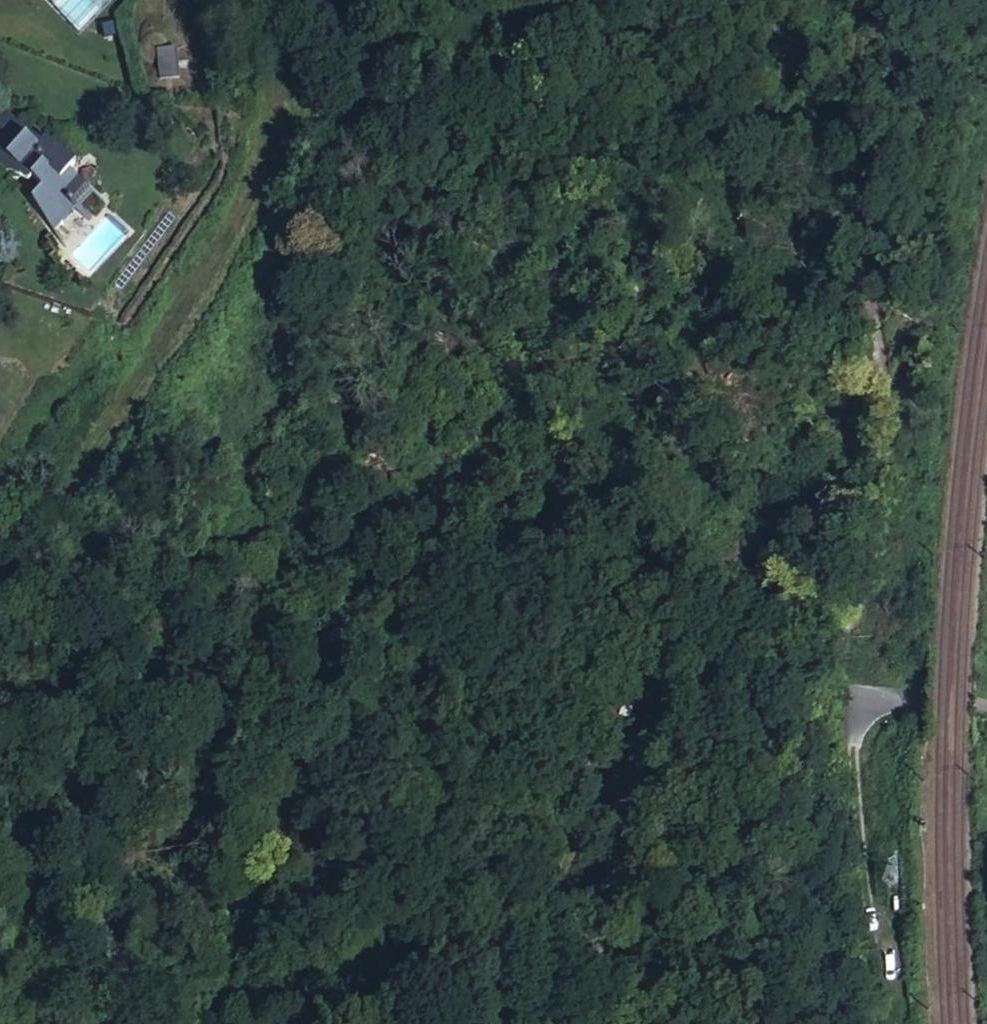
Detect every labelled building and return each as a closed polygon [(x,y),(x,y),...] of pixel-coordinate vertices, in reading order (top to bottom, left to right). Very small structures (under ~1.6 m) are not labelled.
[(180,79),(177,49),(156,51),(159,81),(180,79)] [(46,137),(41,141),(28,130),(0,160),(0,167),(26,181),(31,178),(41,188),(31,198),(52,228),(72,206),(74,207),(91,188),(70,170),(76,164),(46,137)]
